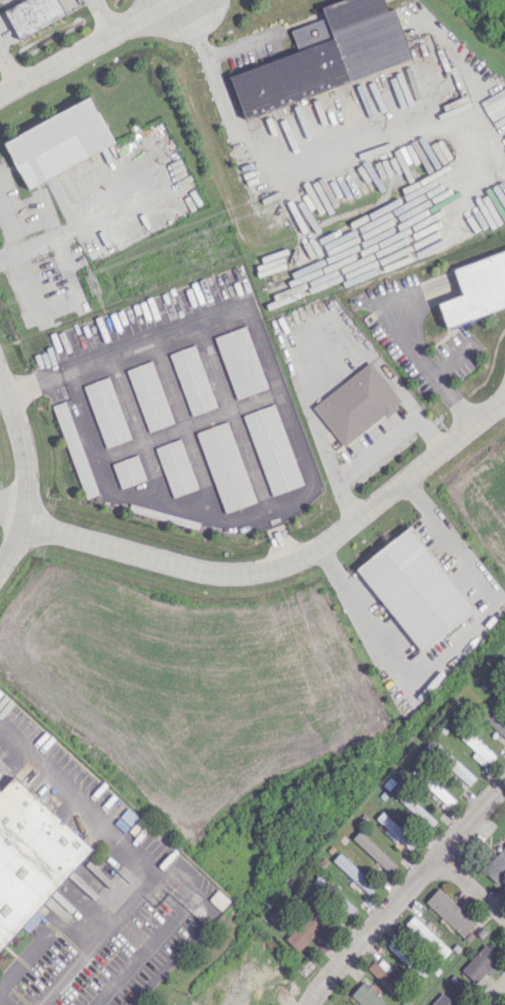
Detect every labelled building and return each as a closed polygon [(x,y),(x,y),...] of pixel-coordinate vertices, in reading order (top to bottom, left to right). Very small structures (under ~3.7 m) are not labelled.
[(18,38),(64,15),(56,0),(22,0),(3,10),(18,38)] [(242,115),(411,64),(395,8),(386,10),(383,0),(338,0),(320,5),(324,19),(290,29),(298,53),(229,73),(242,115)] [(113,146),(91,98),(2,139),(25,187),(113,146)] [(452,266),(461,295),(437,302),(444,325),(504,306),(504,250),(452,266)] [(214,336),(235,398),(266,388),(246,326),(214,336)] [(169,353),(190,415),(216,407),(194,345),(169,353)] [(147,431),(172,423),(152,361),(127,369),(147,431)] [(343,446),(383,415),(384,416),(402,403),(370,361),(312,406),(343,446)] [(129,439),(109,377),(84,385),(104,447),(129,439)] [(67,401),(54,405),(83,498),(96,494),(67,401)] [(269,495),(301,485),(276,404),(244,414),(269,495)] [(196,432),(223,512),(255,502),(227,421),(196,432)] [(171,497),(197,488),(180,439),(155,447),(171,497)] [(144,481),(138,456),(112,462),(118,487),(144,481)] [(419,651),(473,610),(410,526),(356,566),(419,651)] [(483,706),(476,714),(504,742),(504,726),(483,706)] [(484,767),(495,755),(467,731),(460,739),(474,751),(471,756),(484,767)] [(475,778),(438,744),(431,751),(468,785),(475,778)] [(455,800),(427,773),(420,780),(448,806),(455,800)] [(12,777),(0,790),(0,951),(21,927),(27,932),(42,916),(37,911),(92,848),(12,777)] [(397,798),(429,828),(436,821),(403,791),(397,798)] [(374,819),(407,850),(414,843),(381,812),(374,819)] [(482,870),(497,884),(504,876),(504,845),(482,870)] [(368,894),(376,887),(339,853),(332,860),(368,894)] [(462,937),(475,923),(438,888),(425,901),(462,937)] [(346,917),(354,910),(338,892),(330,899),(346,917)] [(299,951),(323,923),(309,912),(285,940),(299,951)] [(450,951),(413,916),(404,926),(441,960),(450,951)] [(421,977),(428,970),(394,938),(386,945),(421,977)] [(467,993),(497,955),(482,943),(452,982),(467,993)] [(367,969),(396,997),(403,989),(385,972),(390,968),(378,957),(367,969)] [(363,981),(350,994),(361,1004),(381,1004),(384,1002),(363,981)] [(455,1004),(442,992),(430,1004),(455,1004)]
